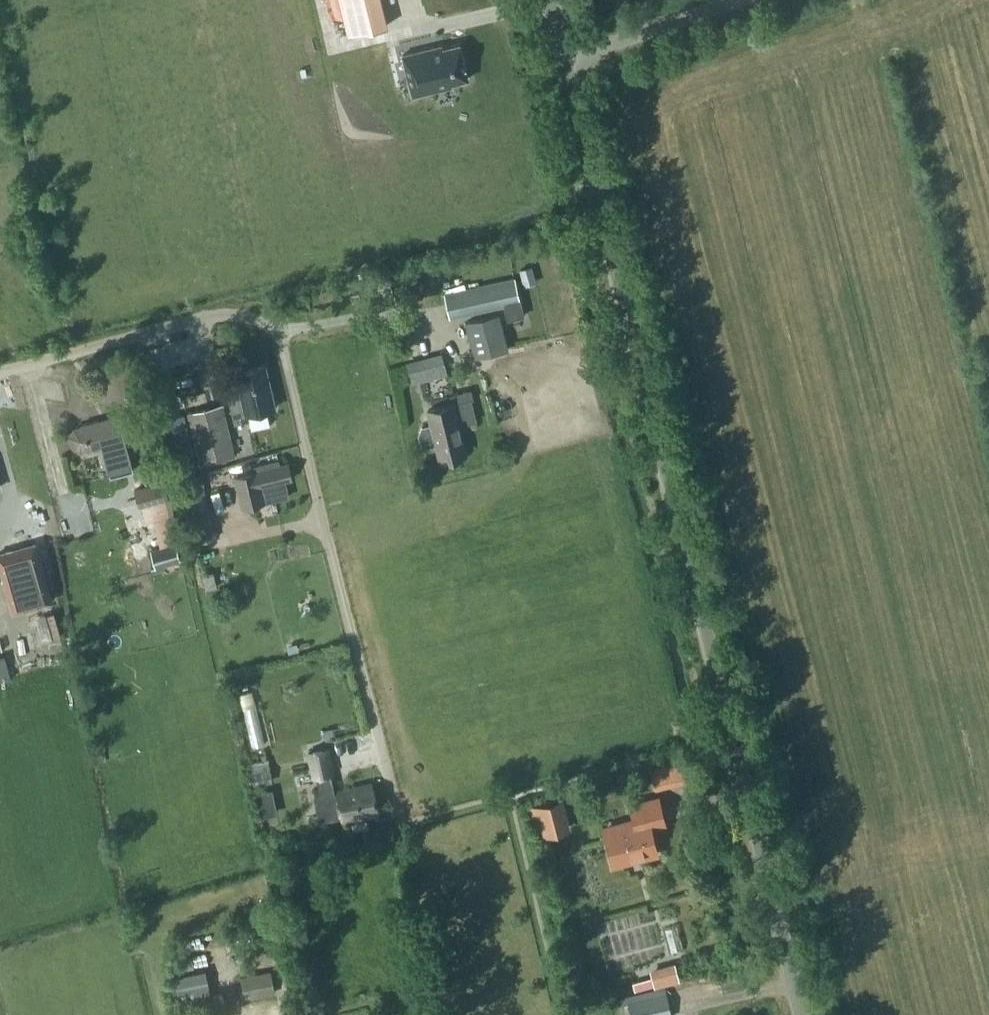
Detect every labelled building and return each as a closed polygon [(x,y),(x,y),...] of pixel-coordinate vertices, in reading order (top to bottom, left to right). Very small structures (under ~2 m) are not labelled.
[(348,34),(387,25),(381,0),(340,0),(348,34)] [(441,45),(402,54),(412,95),(451,85),(450,82),(468,78),(459,43),(442,47),(441,45)] [(398,266),(401,277),(414,274),(412,263),(398,266)] [(532,266),(519,269),(523,285),(536,282),(532,266)] [(514,277),(445,292),(450,316),(503,304),(507,319),(524,315),(520,296),(518,296),(514,277)] [(465,322),(465,323),(472,355),(507,348),(499,314),(465,322)] [(412,383),(447,374),(442,352),(407,362),(412,383)] [(264,365),(234,372),(241,400),(230,403),(234,421),(248,418),(247,412),(274,406),(264,365)] [(423,423),(420,430),(422,438),(427,443),(438,441),(441,456),(465,451),(459,423),(478,418),(472,396),(474,396),(472,388),(450,393),(452,401),(430,406),(433,421),(423,423)] [(222,405),(187,413),(199,463),(233,455),(222,405)] [(127,438),(120,412),(81,422),(81,425),(73,427),(69,434),(72,445),(79,449),(87,447),(88,449),(102,445),(110,474),(133,468),(126,442),(125,443),(124,439),(127,438)] [(234,476),(241,506),(288,495),(284,479),(291,477),(287,461),(279,463),(278,459),(253,465),(255,471),(234,476)] [(197,470),(195,460),(182,463),(184,473),(197,470)] [(134,488),(135,491),(138,505),(168,498),(166,491),(163,481),(134,488)] [(192,523),(212,518),(203,487),(184,492),(192,523)] [(0,512),(0,559),(4,573),(43,563),(27,505),(0,512)] [(175,544),(151,550),(154,564),(151,565),(153,574),(164,571),(162,565),(179,561),(175,544)] [(217,585),(213,571),(202,573),(206,588),(217,585)] [(258,703),(246,705),(252,744),(264,742),(258,703)] [(329,747),(310,750),(314,774),(317,774),(320,793),(314,794),(319,819),(318,819),(318,820),(342,816),(343,819),(367,815),(366,809),(375,807),(373,793),(372,793),(370,783),(337,790),(338,793),(335,793),(331,771),(334,770),(329,747)] [(684,755),(651,765),(658,788),(691,779),(684,755)] [(251,771),(254,785),(273,781),(272,773),(270,767),(251,771)] [(273,786),(258,790),(264,814),(279,810),(273,786)] [(667,824),(659,794),(628,801),(631,817),(601,824),(612,866),(660,854),(653,827),(667,824)] [(570,829),(561,797),(528,806),(537,838),(570,829)] [(184,968),(196,965),(191,945),(179,948),(184,968)] [(679,980),(675,961),(649,968),(654,986),(679,980)] [(243,992),(244,999),(276,992),(274,985),(271,969),(240,976),(243,992)] [(174,977),(177,989),(176,990),(179,1006),(210,999),(207,984),(209,984),(206,970),(174,977)] [(665,985),(626,994),(631,1014),(672,1014),(665,985)]
